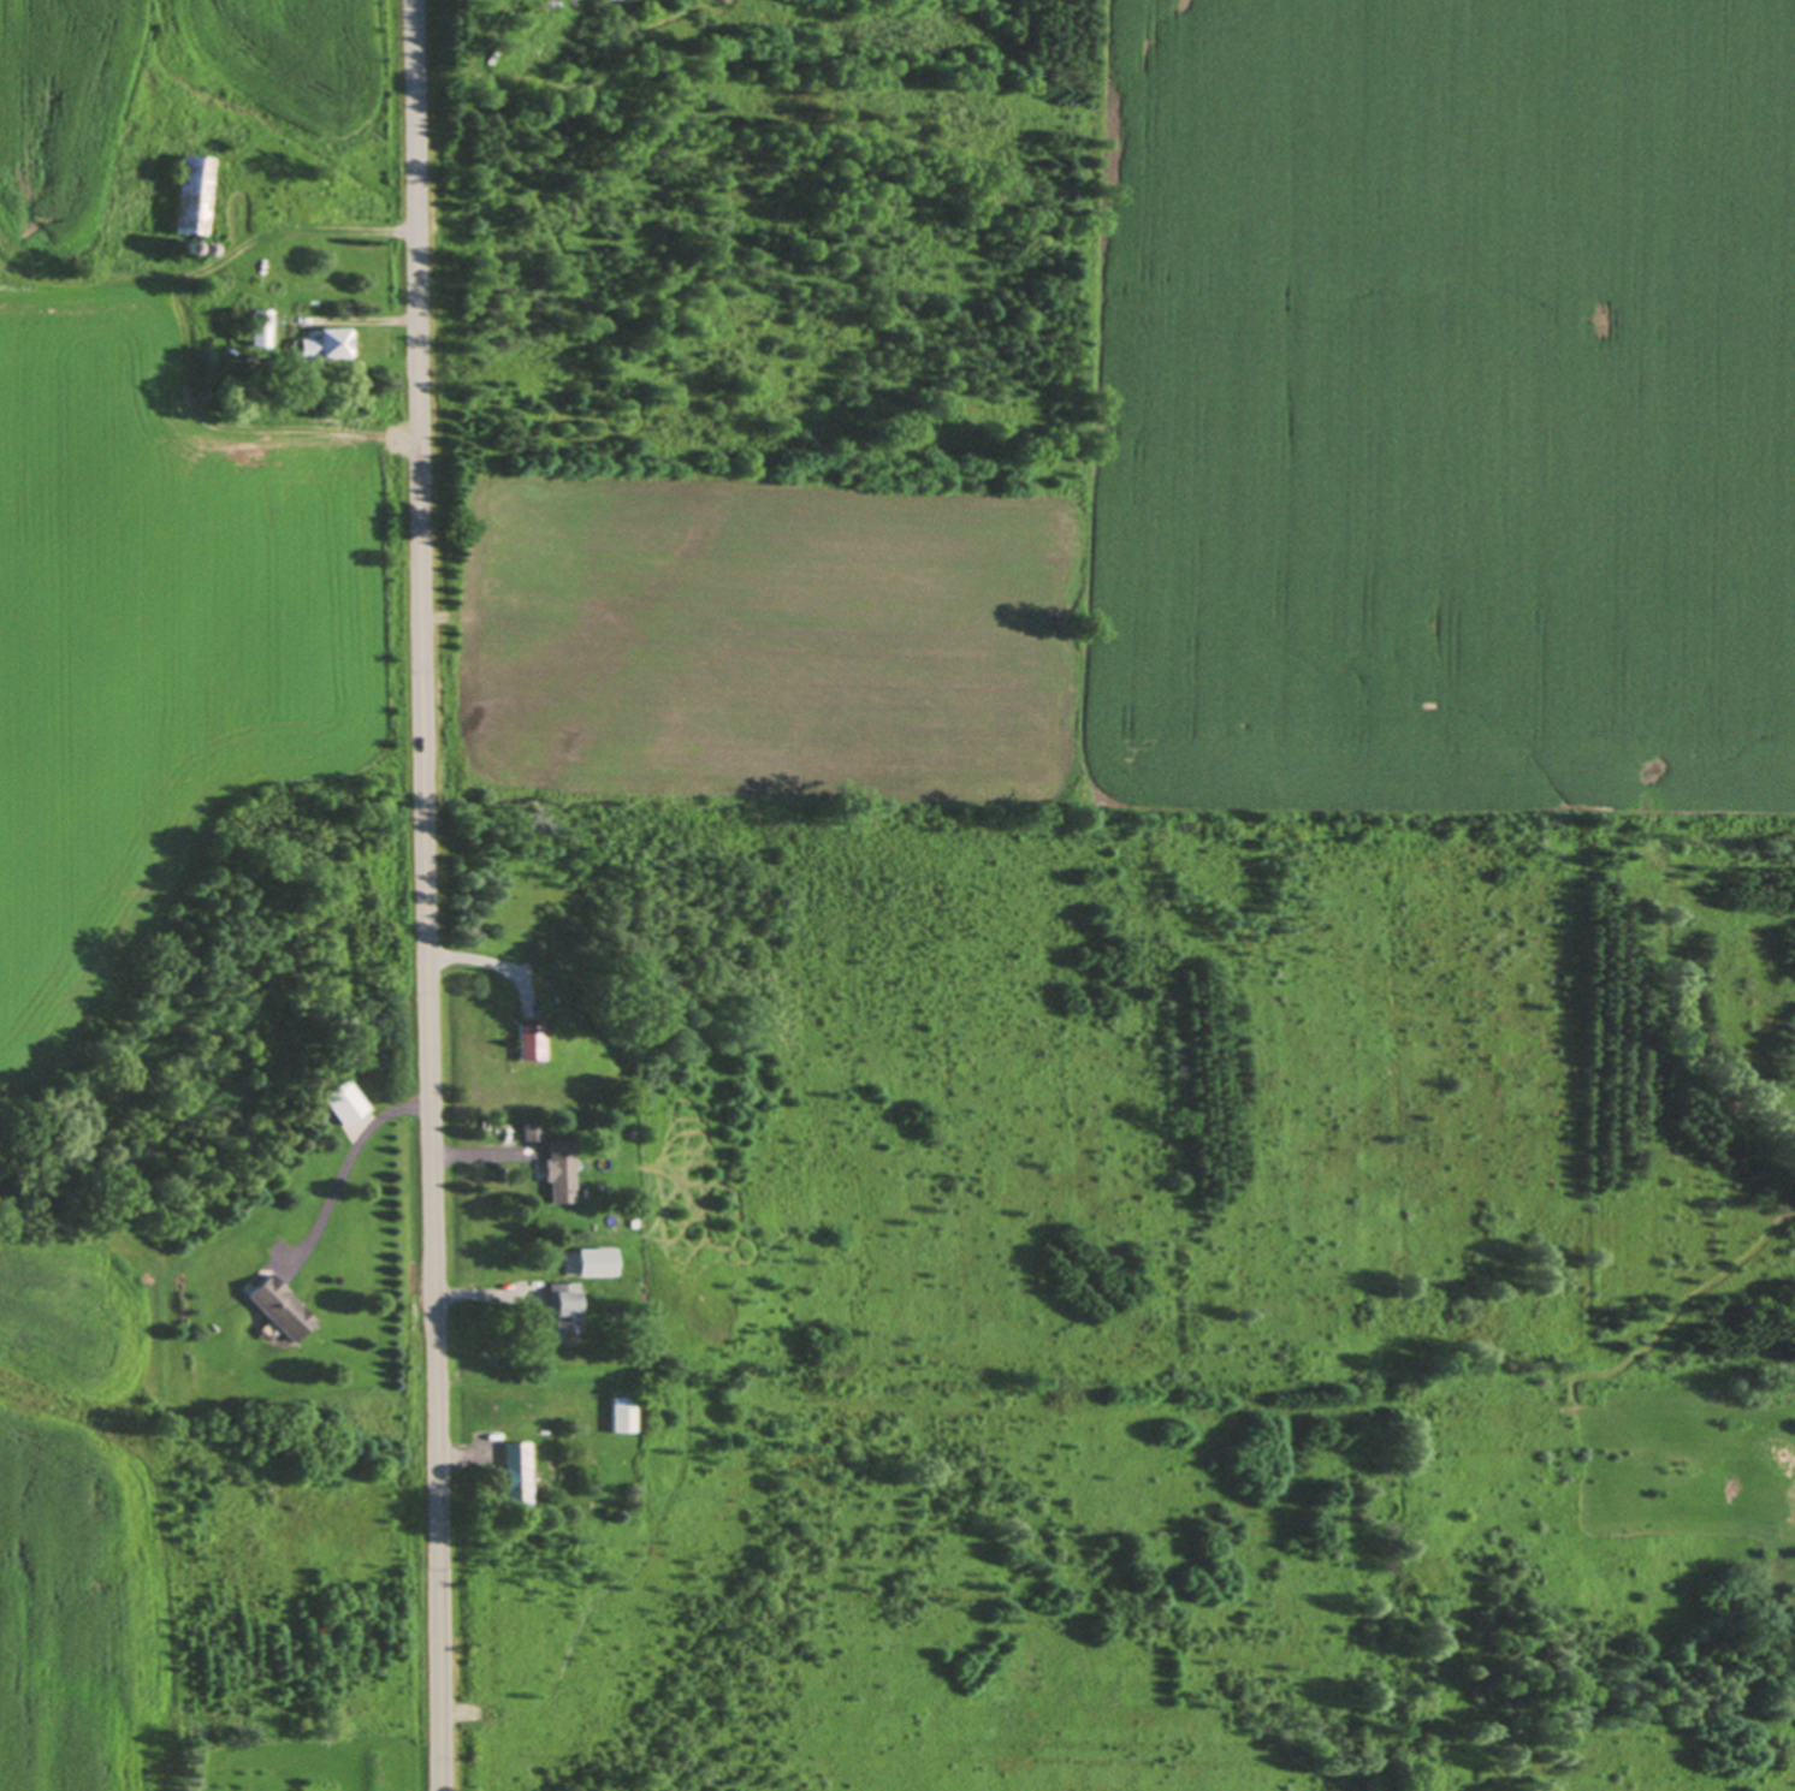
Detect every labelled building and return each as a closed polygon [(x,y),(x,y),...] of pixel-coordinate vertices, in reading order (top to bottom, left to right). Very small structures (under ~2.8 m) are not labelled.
[(211,158),(203,232),(172,230),(179,154),(211,158)] [(186,239),(188,241),(189,241),(190,241),(191,242),(191,243),(192,244),(192,245),(192,247),(192,248),(192,249),(191,249),(191,250),(190,251),(189,251),(188,253),(186,253),(185,253),(184,253),(183,251),(182,251),(180,250),(180,249),(179,249),(179,248),(179,247),(179,245),(179,244),(180,243),(180,242),(182,241),(183,241),(184,241),(185,239),(186,239)] [(200,242),(201,242),(202,242),(203,243),(205,243),(205,244),(206,245),(206,247),(206,248),(207,249),(206,249),(206,250),(206,251),(205,253),(205,254),(203,254),(202,255),(201,255),(200,255),(199,255),(197,255),(196,254),(195,253),(194,251),(194,250),(194,249),(194,248),(194,247),(194,245),(195,244),(196,243),(197,242),(199,242),(200,242)] [(269,309),(268,346),(250,345),(250,319),(244,319),(244,309),(269,309)] [(345,352),(345,356),(298,356),(298,354),(292,354),(292,336),(315,336),(315,328),(350,328),(350,352),(345,352)] [(540,1056),(516,1057),(515,1024),(539,1022),(539,1016),(544,1016),(544,1025),(539,1025),(540,1056)] [(363,1108),(338,1127),(318,1098),(342,1080),(363,1108)] [(537,1139),(520,1139),(519,1123),(535,1123),(537,1139)] [(565,1140),(569,1202),(545,1203),(544,1181),(539,1181),(539,1160),(543,1160),(541,1141),(565,1140)] [(633,1210),(623,1210),(623,1200),(633,1200),(633,1210)] [(610,1277),(574,1277),(574,1250),(609,1250),(610,1277)] [(309,1321),(286,1344),(241,1297),(263,1274),(309,1321)] [(574,1293),(575,1332),(550,1332),(550,1312),(546,1312),(546,1282),(575,1282),(575,1293),(574,1293)] [(632,1430),(609,1430),(609,1396),(632,1396),(632,1430)] [(526,1502),(502,1504),(500,1442),(525,1441),(526,1502)]
